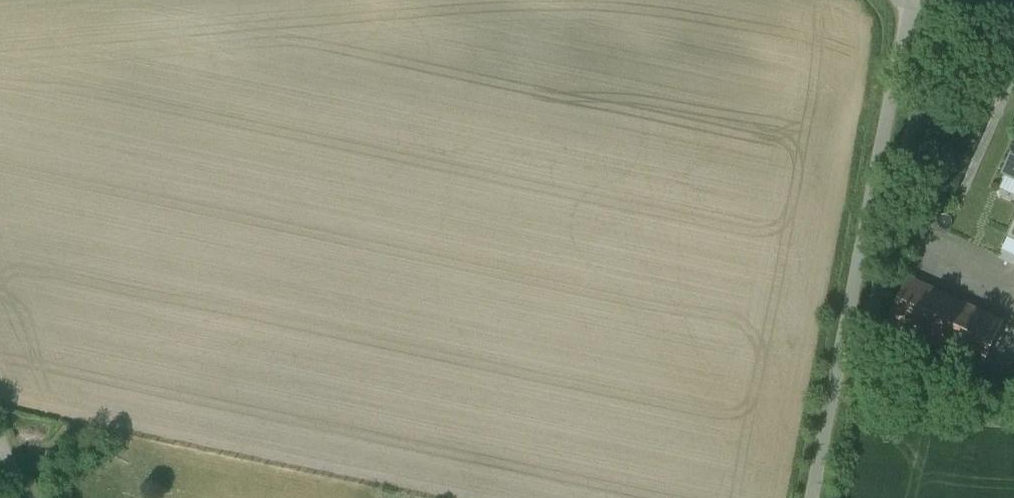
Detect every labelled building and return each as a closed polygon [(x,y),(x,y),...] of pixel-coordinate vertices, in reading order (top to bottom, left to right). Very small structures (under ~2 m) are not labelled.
[(1004,173),(1013,178),(1013,152),(1004,173)] [(1003,322),(908,278),(888,321),(982,365),(1003,322)]
